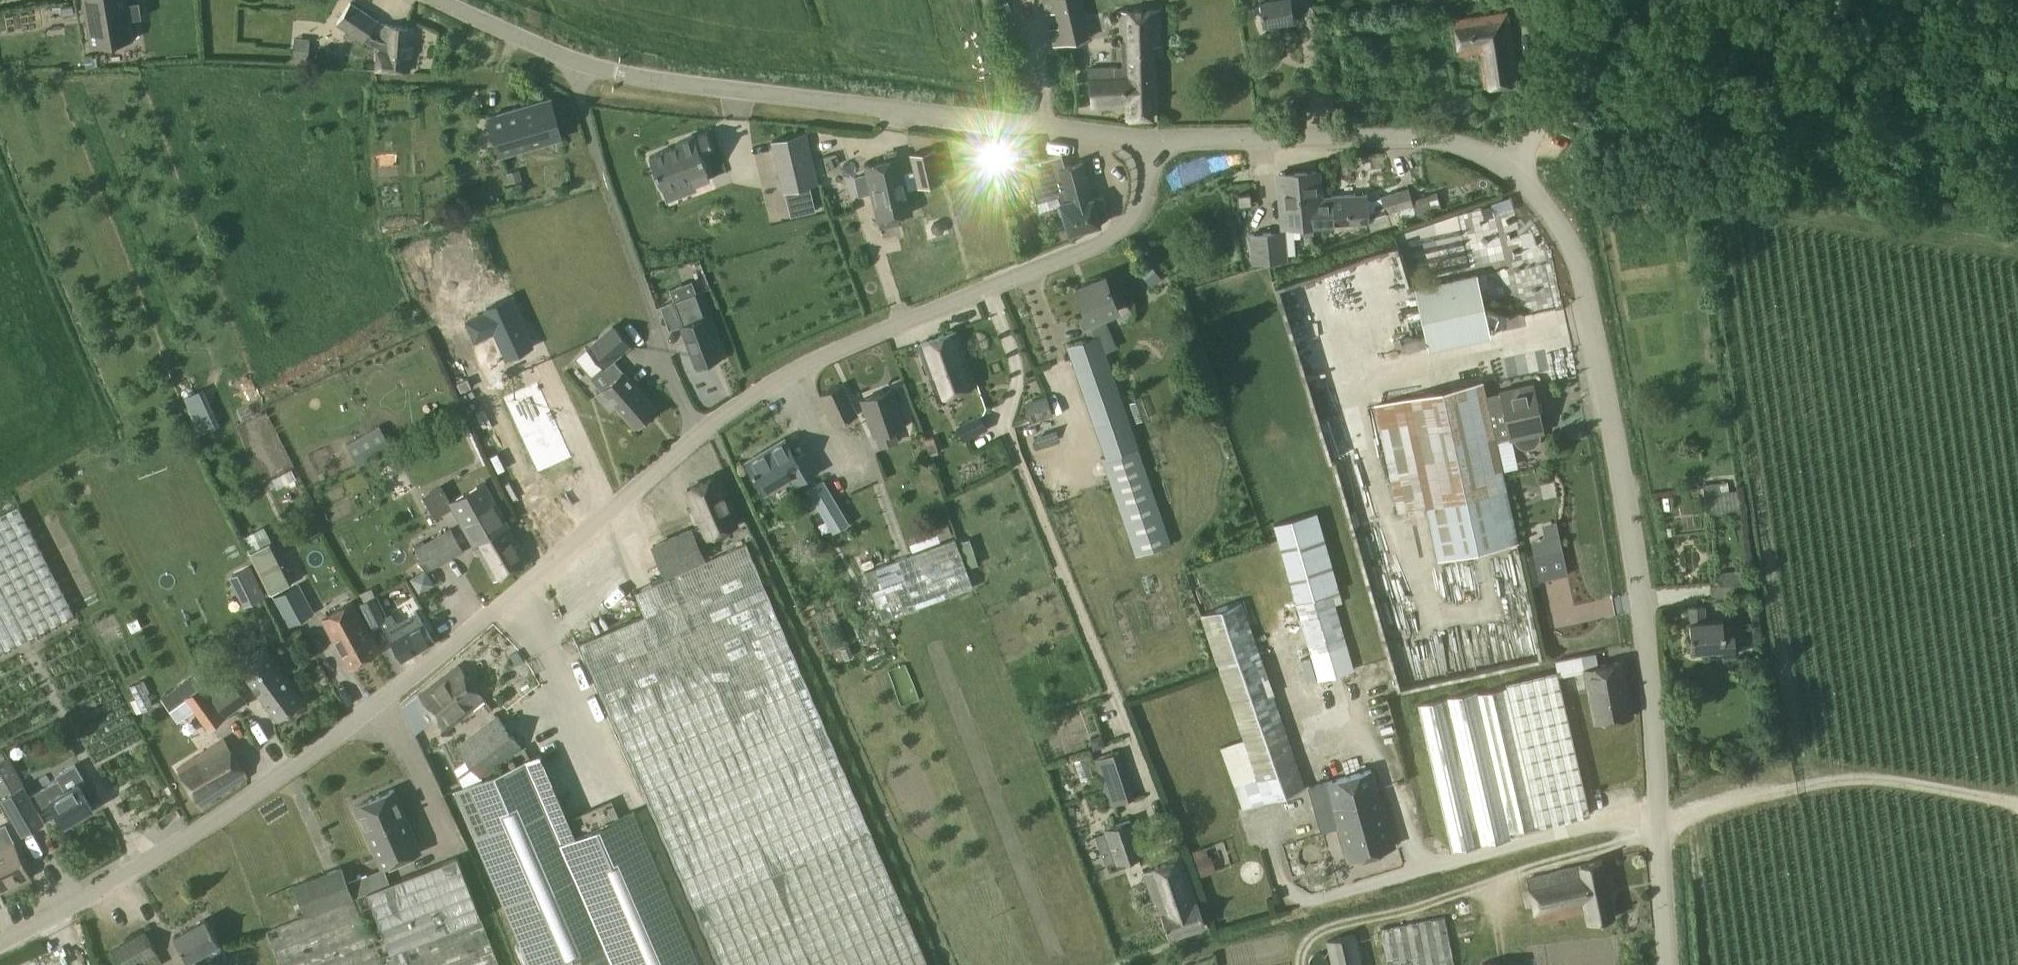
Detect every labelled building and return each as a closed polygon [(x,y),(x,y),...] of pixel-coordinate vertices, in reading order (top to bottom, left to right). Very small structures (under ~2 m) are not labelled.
[(91,45),(134,38),(131,19),(142,17),(139,1),(129,2),(129,0),(84,0),(91,45)] [(1263,24),(1266,24),(1267,28),(1278,26),(1278,22),(1294,20),(1290,0),(1259,0),(1263,24)] [(337,23),(364,41),(379,48),(377,69),(410,71),(415,29),(383,24),(381,42),(368,35),(378,21),(351,2),(337,23)] [(61,5),(62,15),(74,13),(73,4),(61,5)] [(1090,67),(1093,110),(1127,108),(1128,119),(1152,118),(1151,45),(1162,45),(1160,8),(1119,10),(1122,66),(1090,67)] [(1508,11),(1453,19),(1459,55),(1480,51),(1485,88),(1519,82),(1508,11)] [(1075,22),(1050,28),(1054,45),(1079,40),(1075,22)] [(489,116),(494,135),(500,155),(563,137),(552,98),(489,116)] [(674,145),(647,159),(662,188),(689,173),(695,183),(710,175),(704,165),(706,164),(697,148),(708,142),(700,127),(673,142),(674,145)] [(795,135),(772,141),(783,190),(807,185),(795,135)] [(910,154),(914,172),(917,188),(943,181),(936,148),(910,154)] [(1058,195),(1069,233),(1100,224),(1100,222),(1108,217),(1103,198),(1093,197),(1083,161),(1065,166),(1062,154),(1062,153),(1026,163),(1026,164),(1036,201),(1058,195)] [(866,164),(872,192),(905,184),(903,174),(899,157),(866,164)] [(1321,197),(1320,190),(1318,171),(1278,173),(1283,225),(1315,224),(1313,197),(1321,197)] [(903,174),(905,184),(906,190),(917,188),(914,172),(903,174)] [(506,186),(508,195),(524,191),(522,182),(506,186)] [(905,184),(872,192),(880,226),(894,223),(893,217),(911,212),(906,190),(905,184)] [(1250,193),(1237,194),(1238,205),(1252,204),(1250,193)] [(1313,197),(1315,224),(1369,223),(1367,194),(1321,197),(1313,197)] [(1475,211),(1397,228),(1405,263),(1424,259),(1420,242),(1450,236),(1447,225),(1493,215),(1491,205),(1475,209),(1475,211)] [(931,226),(933,232),(937,234),(943,233),(945,228),(944,223),(939,220),(933,221),(931,226)] [(1285,230),(1249,233),(1252,263),(1288,260),(1285,230)] [(1105,275),(1076,287),(1084,307),(1079,310),(1085,324),(1119,310),(1105,275)] [(1476,275),(1416,288),(1429,348),(1489,335),(1476,275)] [(698,365),(700,370),(714,365),(712,360),(721,357),(705,317),(708,317),(699,292),(673,301),(682,325),(697,366),(698,365)] [(513,355),(538,343),(515,294),(490,305),(513,355)] [(599,392),(597,394),(611,410),(616,405),(635,427),(637,425),(639,428),(648,420),(646,418),(656,409),(613,359),(630,344),(614,325),(585,350),(601,368),(587,379),(599,392)] [(918,344),(938,399),(977,385),(956,330),(918,344)] [(1099,334),(1067,345),(1107,457),(1103,458),(1137,555),(1172,543),(1099,334)] [(538,381),(504,397),(522,437),(556,421),(538,381)] [(1482,381),(1375,405),(1398,511),(1426,504),(1438,558),(1517,541),(1492,426),(1507,422),(1511,438),(1543,431),(1533,384),(1486,394),(1482,381)] [(857,413),(843,382),(819,393),(824,405),(833,424),(857,413)] [(862,399),(875,436),(876,435),(880,448),(898,442),(894,429),(905,425),(893,389),(862,399)] [(1046,395),(1008,408),(1015,427),(1053,414),(1046,395)] [(956,426),(963,441),(988,428),(981,414),(956,426)] [(1319,428),(1330,457),(1355,448),(1345,419),(1319,428)] [(522,437),(538,472),(572,456),(556,421),(522,437)] [(346,443),(354,457),(387,439),(380,425),(346,443)] [(747,461),(765,492),(795,474),(799,481),(816,470),(805,452),(796,458),(784,439),(747,461)] [(936,445),(927,448),(929,455),(939,452),(936,445)] [(277,488),(297,478),(291,468),(272,479),(277,488)] [(736,523),(715,477),(688,488),(708,535),(736,523)] [(806,488),(832,532),(849,522),(823,478),(806,488)] [(511,528),(484,480),(450,500),(449,500),(453,507),(476,548),(511,528)] [(1738,482),(1702,484),(1704,512),(1740,510),(1738,482)] [(435,517),(453,507),(449,500),(450,500),(442,485),(423,495),(435,517)] [(0,513),(0,651),(73,610),(18,503),(0,513)] [(1316,512),(1275,524),(1273,524),(1317,679),(1354,668),(1332,592),(1340,590),(1316,512)] [(701,549),(689,522),(650,538),(662,566),(701,549)] [(451,528),(430,540),(415,548),(429,571),(464,551),(451,528)] [(511,528),(476,548),(494,581),(529,561),(511,528)] [(1546,543),(1548,552),(1562,549),(1559,535),(1550,537),(1546,543)] [(956,537),(864,572),(882,620),(974,586),(956,537)] [(960,543),(965,556),(974,553),(969,540),(960,543)] [(268,545),(252,553),(275,596),(290,589),(268,545)] [(1534,555),(1539,580),(1568,574),(1562,549),(1534,555)] [(248,563),(226,573),(241,604),(263,593),(248,563)] [(425,568),(410,578),(419,593),(435,584),(425,568)] [(1747,569),(1718,572),(1720,594),(1750,592),(1747,569)] [(299,584),(290,589),(275,596),(275,597),(280,605),(275,607),(285,627),(314,612),(299,584)] [(377,594),(365,600),(359,603),(370,626),(389,617),(377,594)] [(1242,600),(1201,613),(1200,613),(1244,740),(1221,748),(1246,810),(1266,802),(1307,789),(1262,656),(1242,600)] [(322,617),(349,668),(380,651),(352,601),(322,617)] [(1711,655),(1735,653),(1734,632),(1725,633),(1725,631),(1723,631),(1722,620),(1706,621),(1704,605),(1689,607),(1690,623),(1689,623),(1692,651),(1710,649),(1711,655)] [(384,628),(403,660),(434,642),(416,609),(397,621),(395,617),(389,621),(391,624),(384,628)] [(221,650),(275,723),(307,700),(253,627),(221,650)] [(1584,668),(1598,665),(1595,652),(1582,654),(1584,668)] [(1628,688),(1624,661),(1598,665),(1584,668),(1589,695),(1628,688)] [(459,664),(419,694),(446,729),(485,699),(459,664)] [(1477,691),(1418,704),(1451,851),(1511,838),(1509,832),(1590,814),(1557,672),(1507,684),(1508,687),(1477,694),(1477,691)] [(211,697),(226,717),(248,701),(233,680),(211,697)] [(182,693),(188,700),(203,690),(197,681),(182,693)] [(1628,688),(1589,695),(1593,722),(1633,715),(1628,688)] [(182,693),(166,705),(174,715),(189,703),(208,730),(224,718),(203,690),(188,700),(182,693)] [(482,777),(487,776),(523,748),(497,713),(457,744),(459,747),(466,757),(482,777)] [(177,767),(201,806),(248,776),(224,738),(177,767)] [(0,761),(0,780),(16,771),(8,757),(0,761)] [(463,785),(482,777),(466,757),(454,767),(463,785)] [(487,776),(482,777),(463,785),(455,789),(532,964),(703,964),(635,810),(561,842),(525,760),(487,776)] [(2,797),(22,833),(23,833),(44,820),(38,810),(52,802),(64,823),(93,806),(79,783),(85,779),(76,764),(57,775),(59,779),(30,796),(23,785),(2,797)] [(1310,787),(1322,829),(1339,824),(1349,858),(1393,846),(1371,769),(1310,787)] [(1107,793),(1112,805),(1134,797),(1130,785),(1107,793)] [(394,788),(355,805),(383,868),(421,851),(394,788)] [(1118,863),(1143,854),(1131,820),(1131,819),(1106,827),(1118,863)] [(30,876),(14,841),(0,848),(0,891),(30,876)] [(1143,872),(1154,903),(1156,903),(1168,937),(1206,926),(1198,901),(1180,849),(1166,854),(1169,863),(1143,872)] [(307,915),(267,930),(281,964),(501,964),(458,856),(389,883),(384,872),(348,886),(340,867),(296,884),(307,915)] [(1215,870),(1211,859),(1199,863),(1204,875),(1215,870)] [(1603,861),(1527,878),(1537,923),(1586,912),(1589,922),(1615,916),(1603,861)] [(1381,929),(1388,964),(1455,964),(1445,916),(1381,929)] [(174,936),(188,960),(189,960),(192,964),(209,964),(201,952),(219,942),(206,918),(174,936)] [(112,948),(121,964),(137,964),(158,953),(145,930),(112,948)] [(1326,940),(1332,964),(1363,964),(1356,933),(1326,940)]
